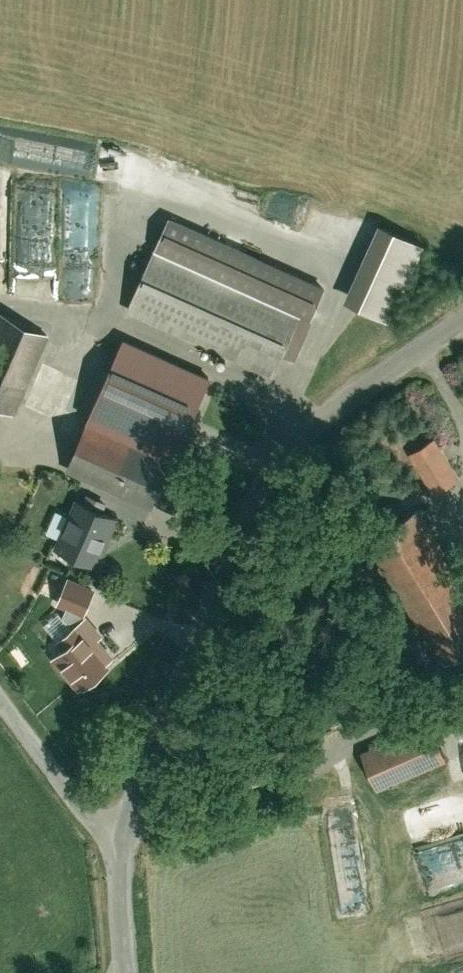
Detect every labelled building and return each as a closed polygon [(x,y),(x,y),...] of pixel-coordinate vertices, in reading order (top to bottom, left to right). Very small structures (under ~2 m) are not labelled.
[(329,282),(171,211),(127,309),(285,380),(329,282)] [(431,238),(382,216),(347,295),(396,316),(431,238)] [(64,300),(103,299),(100,225),(61,226),(64,300)] [(14,414),(47,334),(0,315),(0,408),(14,414)] [(218,371),(125,332),(87,424),(177,463),(218,371)] [(177,463),(87,424),(67,468),(158,508),(177,463)] [(462,475),(436,434),(406,453),(433,494),(462,475)] [(125,515),(76,496),(56,547),(104,566),(125,515)] [(364,541),(441,659),(462,644),(462,558),(425,501),(364,541)] [(67,646),(57,655),(81,684),(85,681),(86,683),(109,664),(106,660),(112,656),(96,637),(100,634),(82,612),(83,610),(68,604),(63,614),(74,627),(60,638),(67,646)] [(429,714),(361,746),(380,787),(448,755),(429,714)]
